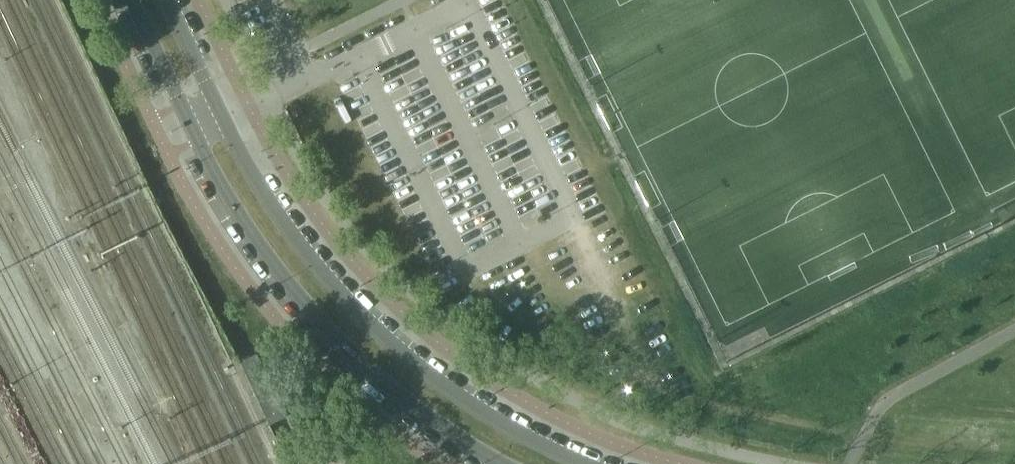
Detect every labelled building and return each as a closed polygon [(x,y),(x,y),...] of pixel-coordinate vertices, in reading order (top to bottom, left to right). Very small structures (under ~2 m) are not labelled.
[(255,354),(239,361),(238,362),(268,425),(285,417),(255,354)]
